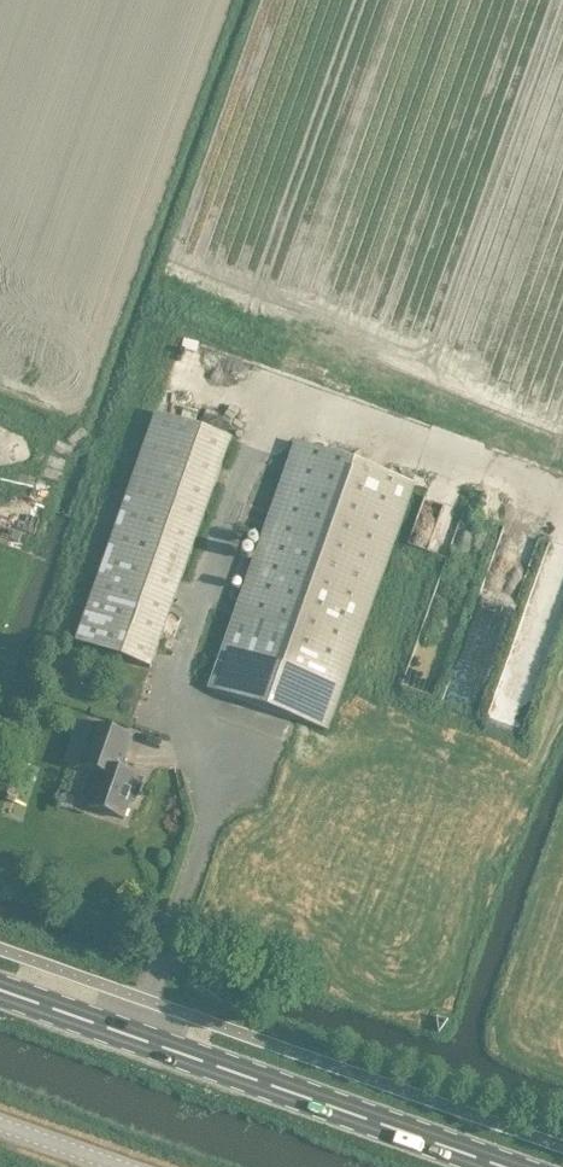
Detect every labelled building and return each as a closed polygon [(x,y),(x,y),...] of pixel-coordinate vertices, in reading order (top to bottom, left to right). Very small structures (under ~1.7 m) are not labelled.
[(76,638),(149,664),(230,435),(156,409),(76,638)] [(274,708),(327,727),(323,725),(411,479),(299,439),(242,602),(238,600),(208,685),(274,708)] [(481,539),(494,507),(477,500),(465,532),(481,539)] [(87,802),(123,815),(130,795),(135,797),(142,776),(119,768),(131,734),(95,721),(80,762),(99,769),(97,773),(92,771),(87,773),(81,792),(83,797),(88,799),(87,802)]
